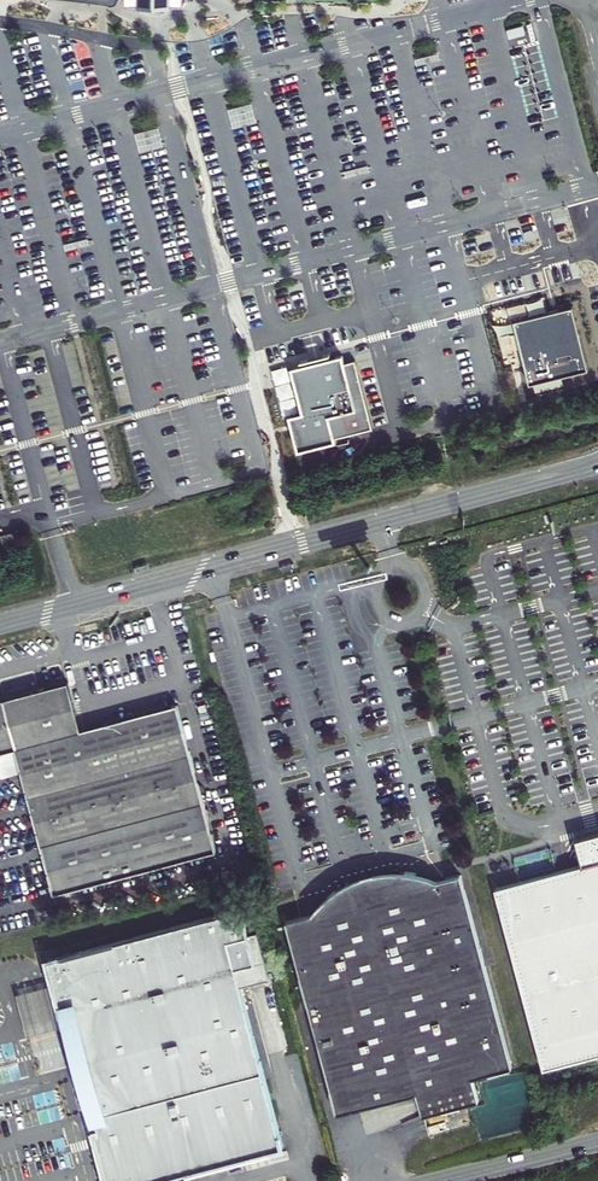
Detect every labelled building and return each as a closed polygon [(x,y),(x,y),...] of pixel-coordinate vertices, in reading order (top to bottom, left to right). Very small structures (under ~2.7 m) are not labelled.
[(523,26),(507,30),(509,40),(525,36),(523,26)] [(414,66),(442,59),(441,54),(413,60),(414,66)] [(343,179),(371,172),(369,166),(342,173),(343,179)] [(91,239),(63,245),(65,253),(93,246),(91,239)] [(573,307),(516,321),(530,383),(589,369),(573,307)] [(290,416),(299,451),(337,441),(336,437),(373,428),(355,361),(345,364),(342,355),(292,368),(303,413),(290,416)] [(16,749),(82,731),(76,707),(69,681),(39,689),(0,700),(0,754),(16,749)] [(82,731),(16,749),(54,894),(217,850),(178,704),(82,731)] [(417,718),(404,722),(406,728),(419,725),(417,718)] [(496,889),(543,1071),(590,1058),(597,1056),(597,833),(575,840),(582,866),(496,889)] [(451,841),(437,844),(439,851),(452,848),(451,841)] [(420,886),(416,873),(412,872),(401,871),(403,877),(342,894),(340,887),(328,897),(329,902),(331,910),(311,915),(299,918),(286,922),(307,1001),(338,1114),(417,1092),(423,1115),(451,1108),(480,1100),(474,1078),(494,1072),(512,1067),(461,875),(440,881),(420,886)] [(342,894),(403,877),(401,871),(399,871),(370,874),(366,875),(340,887),(342,894)] [(416,873),(420,886),(440,881),(433,878),(416,873)] [(290,885),(277,888),(279,895),(292,892),(290,885)] [(331,910),(329,902),(328,897),(326,898),(311,915),(331,910)] [(248,935),(244,920),(242,908),(48,960),(68,1034),(72,1033),(82,1072),(107,1163),(103,1164),(108,1180),(146,1180),(232,1158),(282,1144),(240,985),(234,965),(254,959),(248,935)] [(257,932),(248,935),(254,959),(234,965),(240,985),(269,977),(257,932)]
